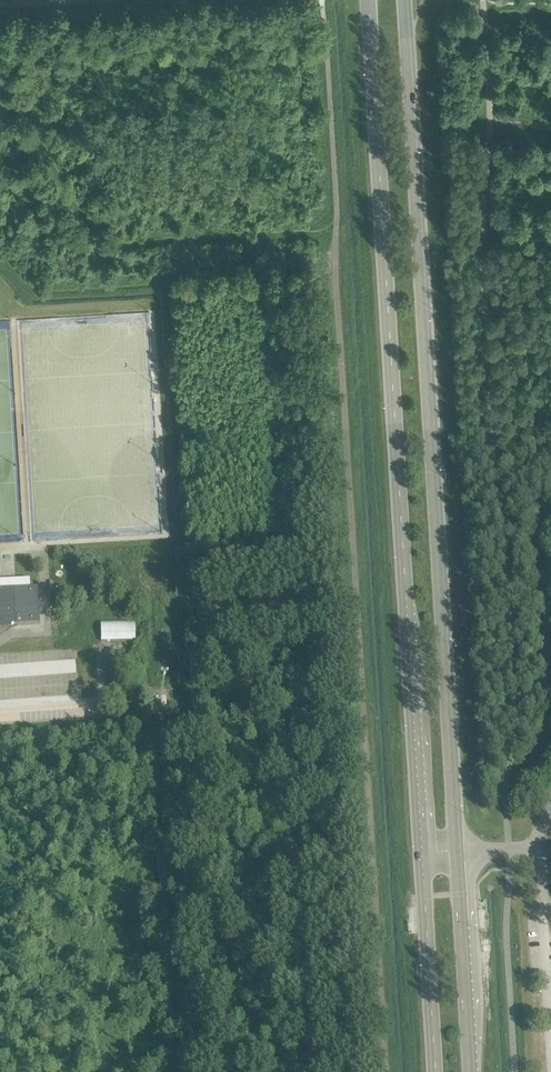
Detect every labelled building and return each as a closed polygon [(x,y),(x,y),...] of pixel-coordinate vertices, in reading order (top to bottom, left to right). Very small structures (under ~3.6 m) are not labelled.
[(39,623),(38,606),(37,606),(37,603),(38,603),(37,587),(0,589),(0,625),(39,623)] [(128,639),(128,625),(114,626),(103,626),(104,639),(128,639)]
